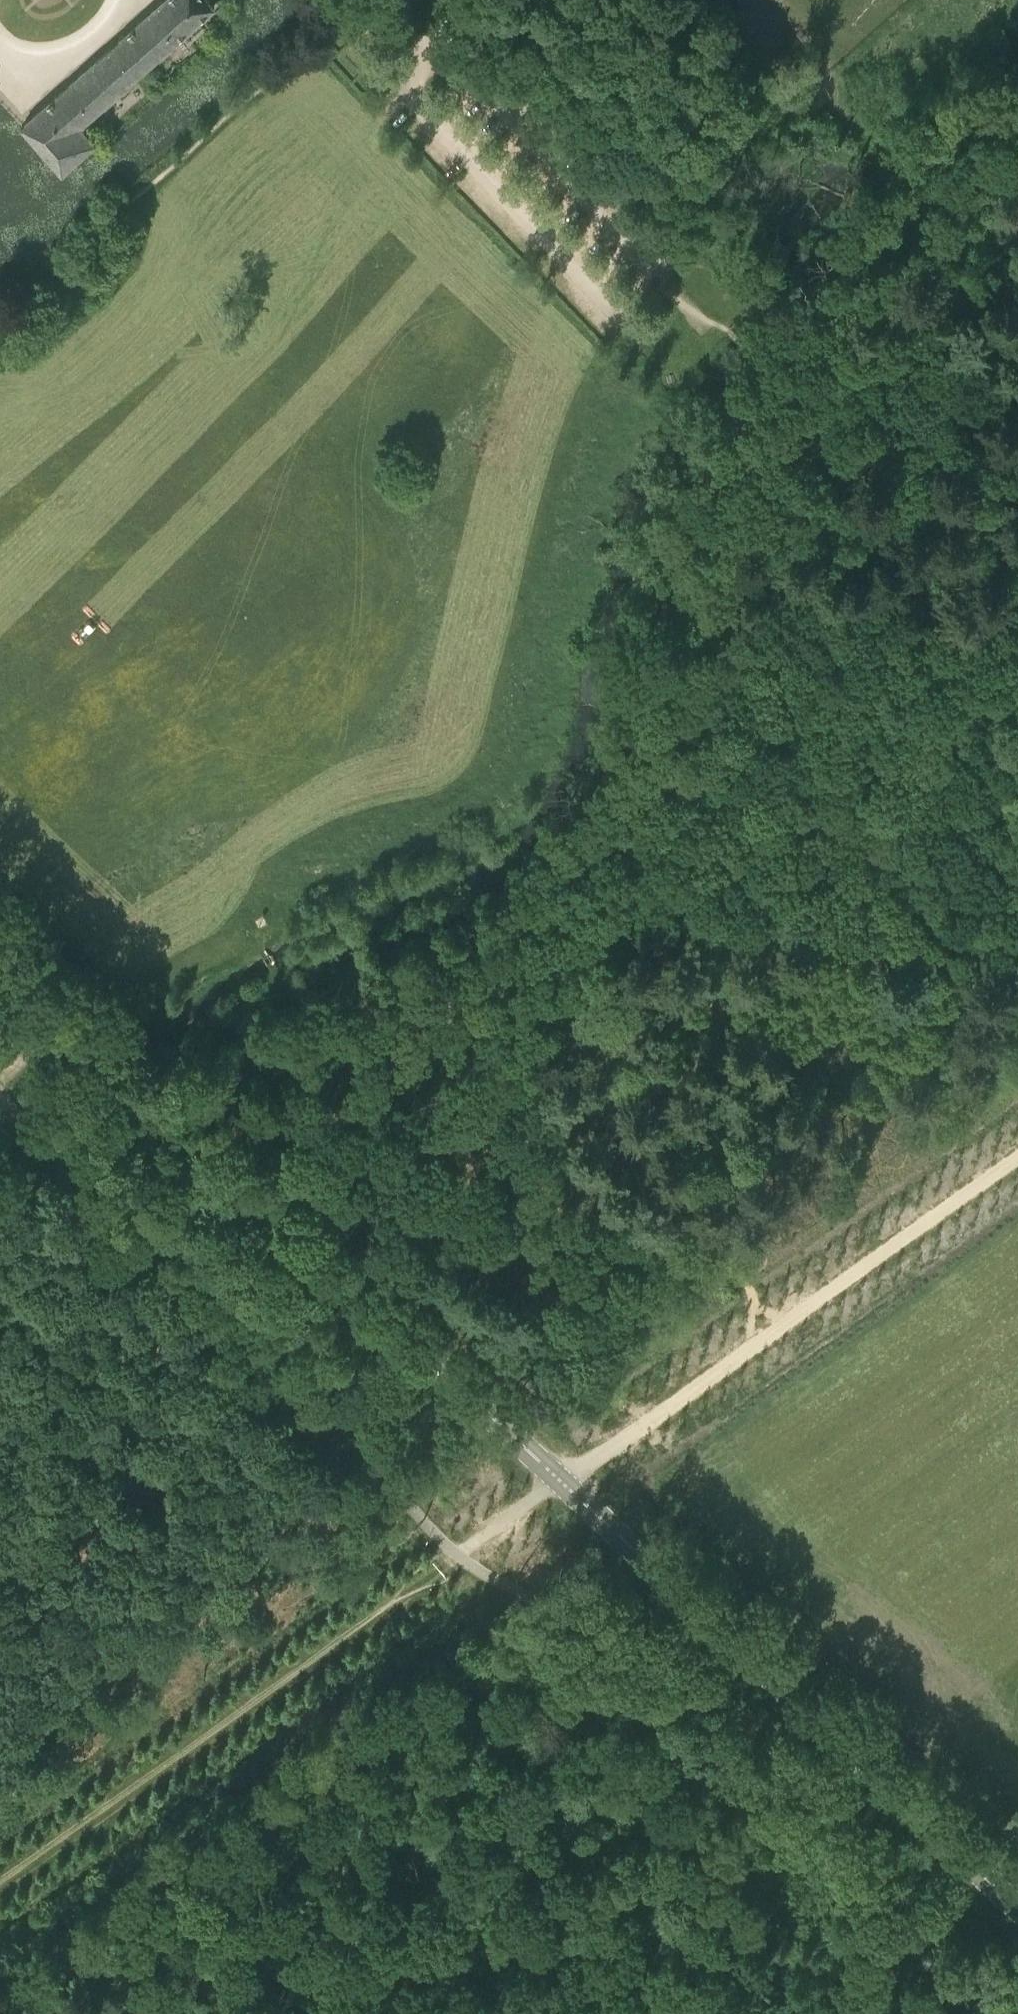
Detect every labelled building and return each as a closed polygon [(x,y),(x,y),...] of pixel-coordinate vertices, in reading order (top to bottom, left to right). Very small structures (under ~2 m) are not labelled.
[(134,26),(159,54),(215,4),(212,0),(163,0),(134,26)] [(159,54),(134,26),(79,75),(104,103),(159,54)] [(84,121),(104,103),(79,75),(23,125),(63,170),(99,138),(84,121)]
